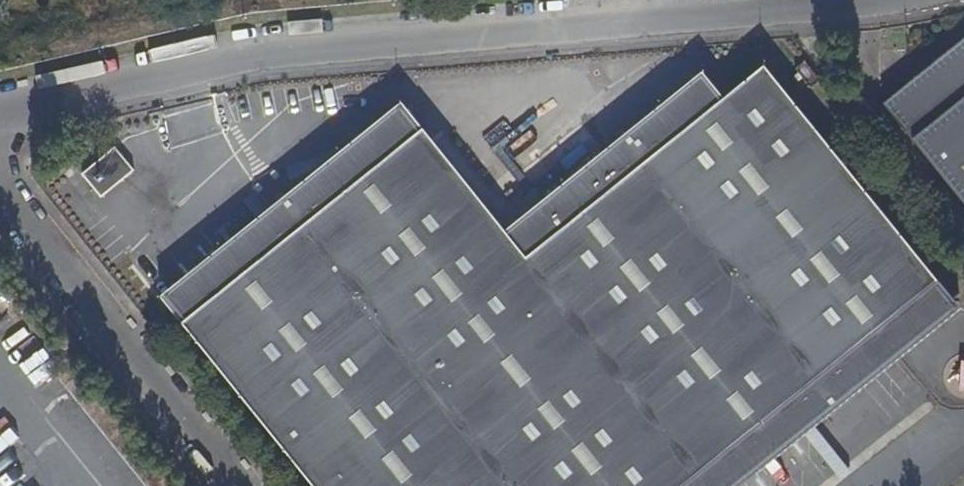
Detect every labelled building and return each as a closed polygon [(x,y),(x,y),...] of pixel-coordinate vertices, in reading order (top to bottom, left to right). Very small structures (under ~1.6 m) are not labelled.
[(963,195),(963,47),(892,106),(963,195)] [(635,157),(838,408),(963,305),(774,70),(731,104),(719,89),(635,157)] [(378,150),(513,317),(650,485),(744,485),(838,408),(635,157),(523,247),(418,118),(378,150)] [(99,198),(133,173),(115,149),(81,174),(99,198)] [(513,317),(378,150),(179,311),(315,477),(513,317)] [(315,477),(322,485),(650,485),(513,317),(315,477)]
